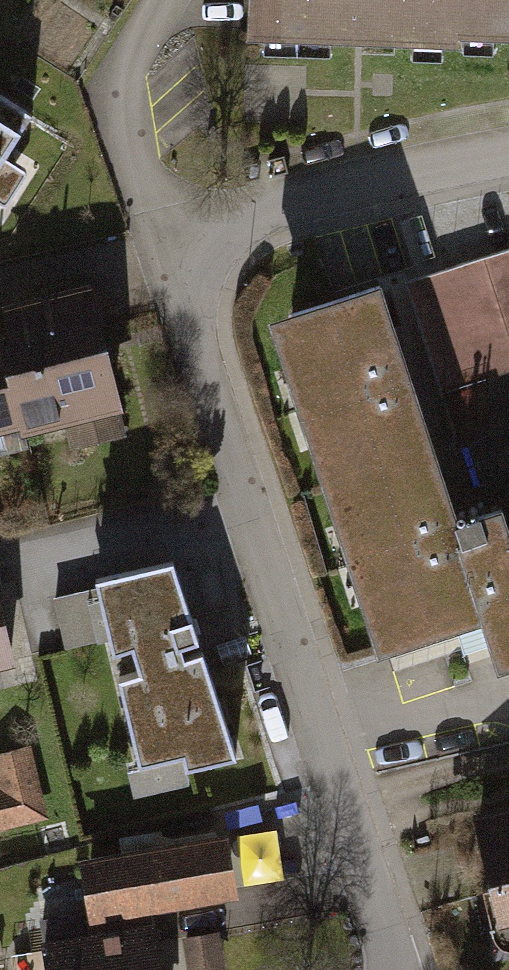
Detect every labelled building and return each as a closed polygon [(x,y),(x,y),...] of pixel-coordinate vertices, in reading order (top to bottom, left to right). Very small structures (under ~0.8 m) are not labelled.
[(251,32),(451,39),(451,32),(452,0),(252,0),(251,32)] [(0,66),(0,220),(68,106),(0,66)] [(279,331),(391,665),(497,629),(508,663),(508,559),(496,563),(444,410),(508,388),(508,254),(279,331)] [(20,349),(40,441),(128,422),(101,302),(14,321),(20,349)] [(20,349),(0,353),(0,450),(40,441),(20,349)] [(172,559),(93,578),(111,654),(131,648),(137,671),(116,676),(137,764),(126,766),(131,794),(134,794),(135,800),(187,789),(184,766),(234,755),(201,650),(183,655),(181,646),(198,641),(172,559)] [(0,593),(0,683),(25,679),(10,592),(0,593)] [(49,817),(30,727),(0,733),(0,828),(49,817)] [(486,826),(508,934),(508,821),(486,826)] [(241,827),(243,878),(285,876),(283,825),(241,827)] [(215,846),(87,867),(95,912),(222,890),(215,846)] [(45,954),(48,969),(165,969),(159,933),(45,954)]
